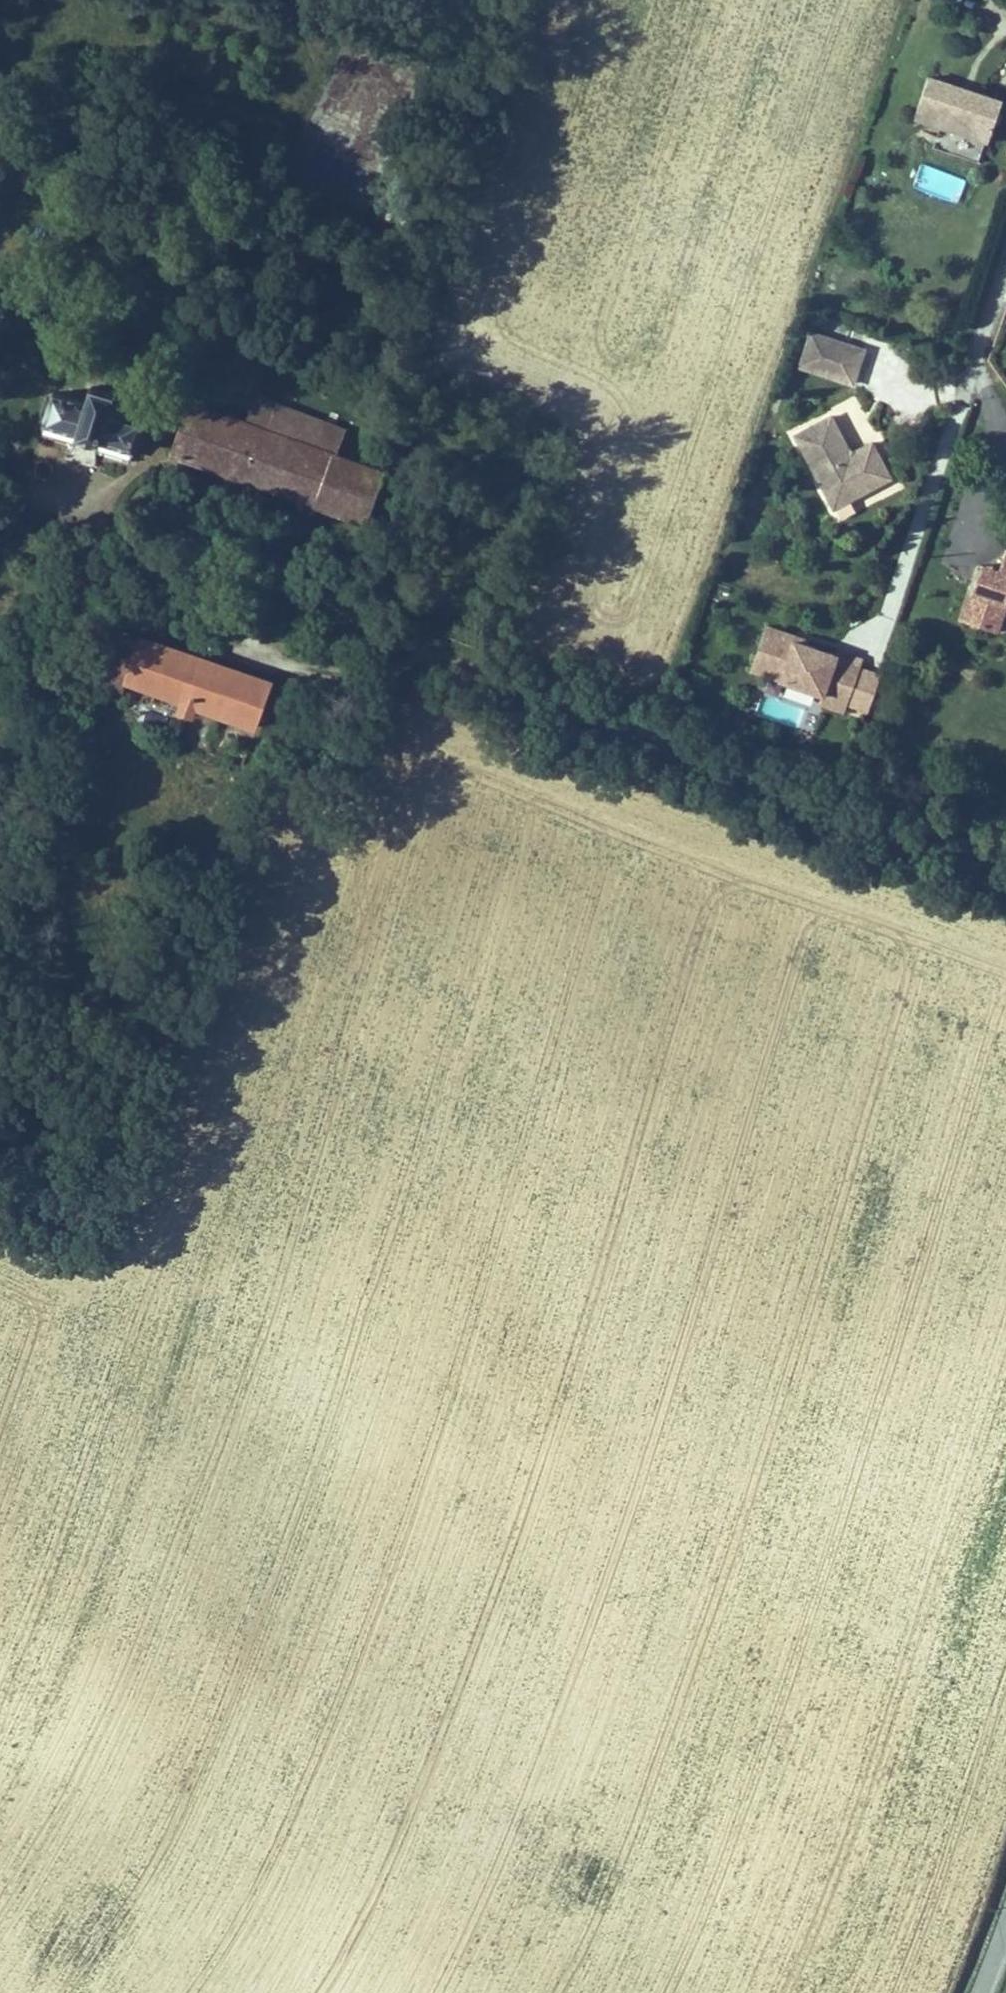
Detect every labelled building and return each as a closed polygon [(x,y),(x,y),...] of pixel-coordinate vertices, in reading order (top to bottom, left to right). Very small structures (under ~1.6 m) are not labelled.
[(975,87),(930,72),(915,116),(941,124),(935,144),(977,157),(983,138),(988,139),(1002,96),(975,87)] [(865,346),(810,329),(799,365),(854,382),(865,346)] [(135,381),(101,369),(91,388),(65,379),(53,414),(148,450),(161,415),(128,402),(135,381)] [(228,458),(259,470),(279,418),(211,391),(186,441),(228,458)] [(844,434),(865,430),(858,399),(837,403),(844,434)] [(831,412),(793,432),(833,508),(892,477),(872,439),(851,450),(831,412)] [(148,450),(53,414),(45,430),(140,464),(148,450)] [(279,418),(259,470),(330,496),(349,445),(279,418)] [(383,458),(349,445),(330,496),(363,509),(383,458)] [(1000,568),(973,580),(961,618),(998,629),(1005,603),(1005,547),(1000,568)] [(1000,568),(979,561),(973,580),(1000,568)] [(859,665),(863,656),(839,648),(838,651),(792,635),(793,631),(765,621),(748,669),(776,679),(777,676),(822,692),(818,703),(843,712),(846,704),(867,711),(881,673),(859,665)] [(286,684),(153,636),(135,685),(191,707),(186,720),(208,728),(214,715),(270,735),(286,684)]
